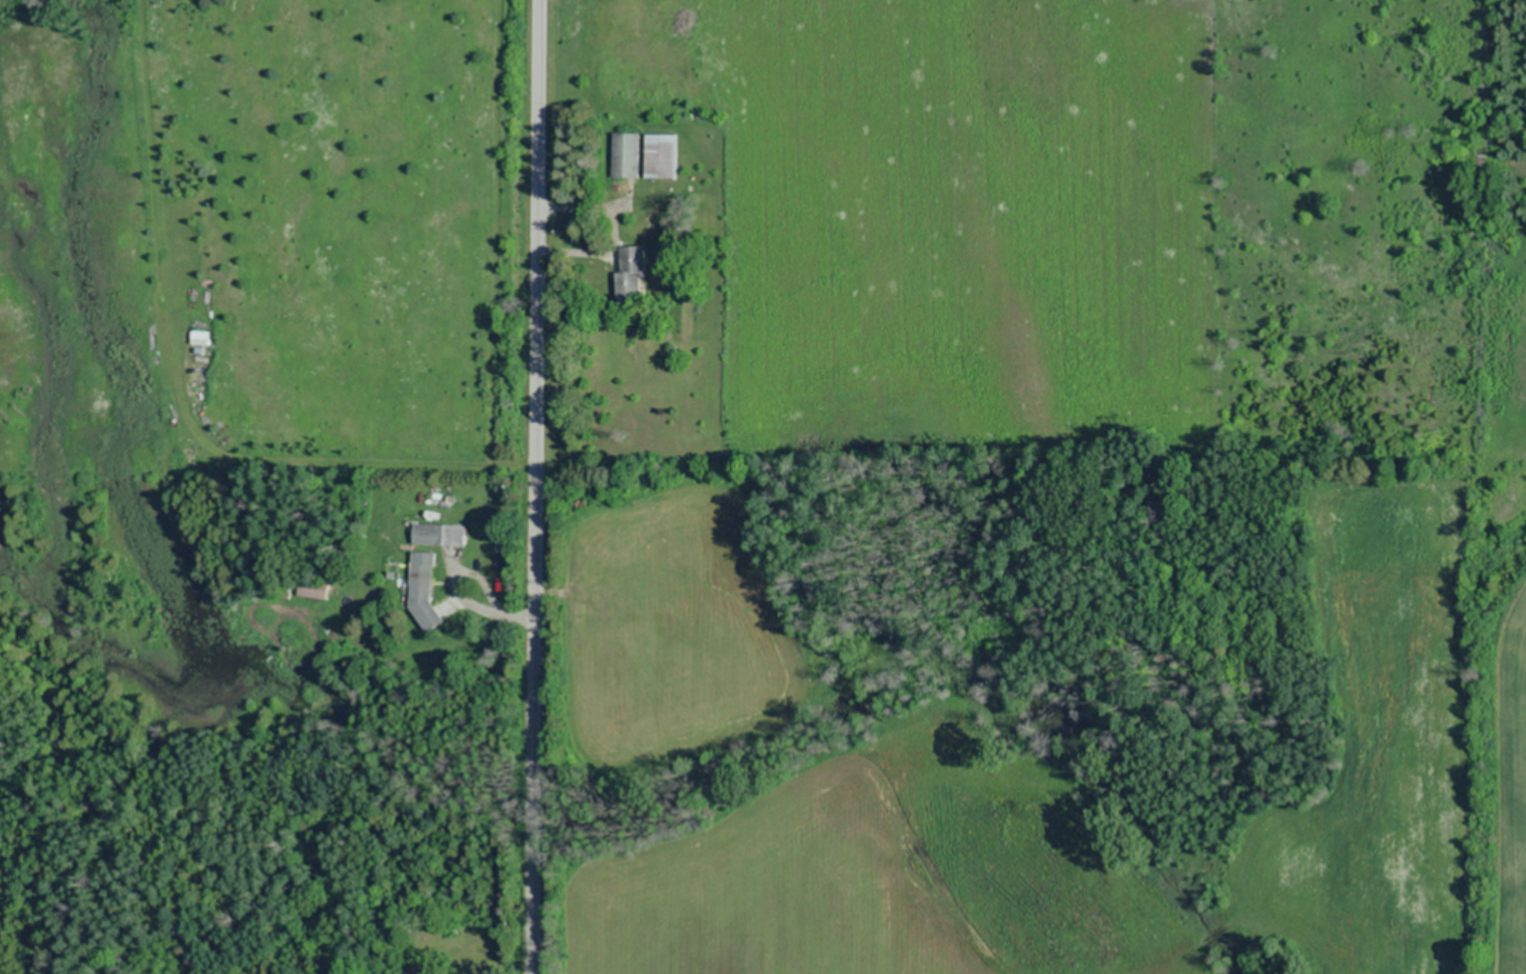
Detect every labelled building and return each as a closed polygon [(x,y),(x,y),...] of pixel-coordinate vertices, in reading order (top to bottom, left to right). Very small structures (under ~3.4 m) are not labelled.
[(613,177),(640,178),(641,134),(614,132),(613,177)] [(648,177),(679,178),(680,134),(649,134),(648,177)] [(618,272),(619,303),(643,303),(643,274),(648,274),(648,245),(623,246),(624,272),(618,272)] [(192,344),(209,345),(210,331),(192,330),(192,344)] [(414,544),(465,545),(466,525),(415,524),(414,544)] [(438,552),(416,552),(413,625),(435,626),(438,552)] [(300,596),(328,599),(330,584),(302,580),(300,596)]
